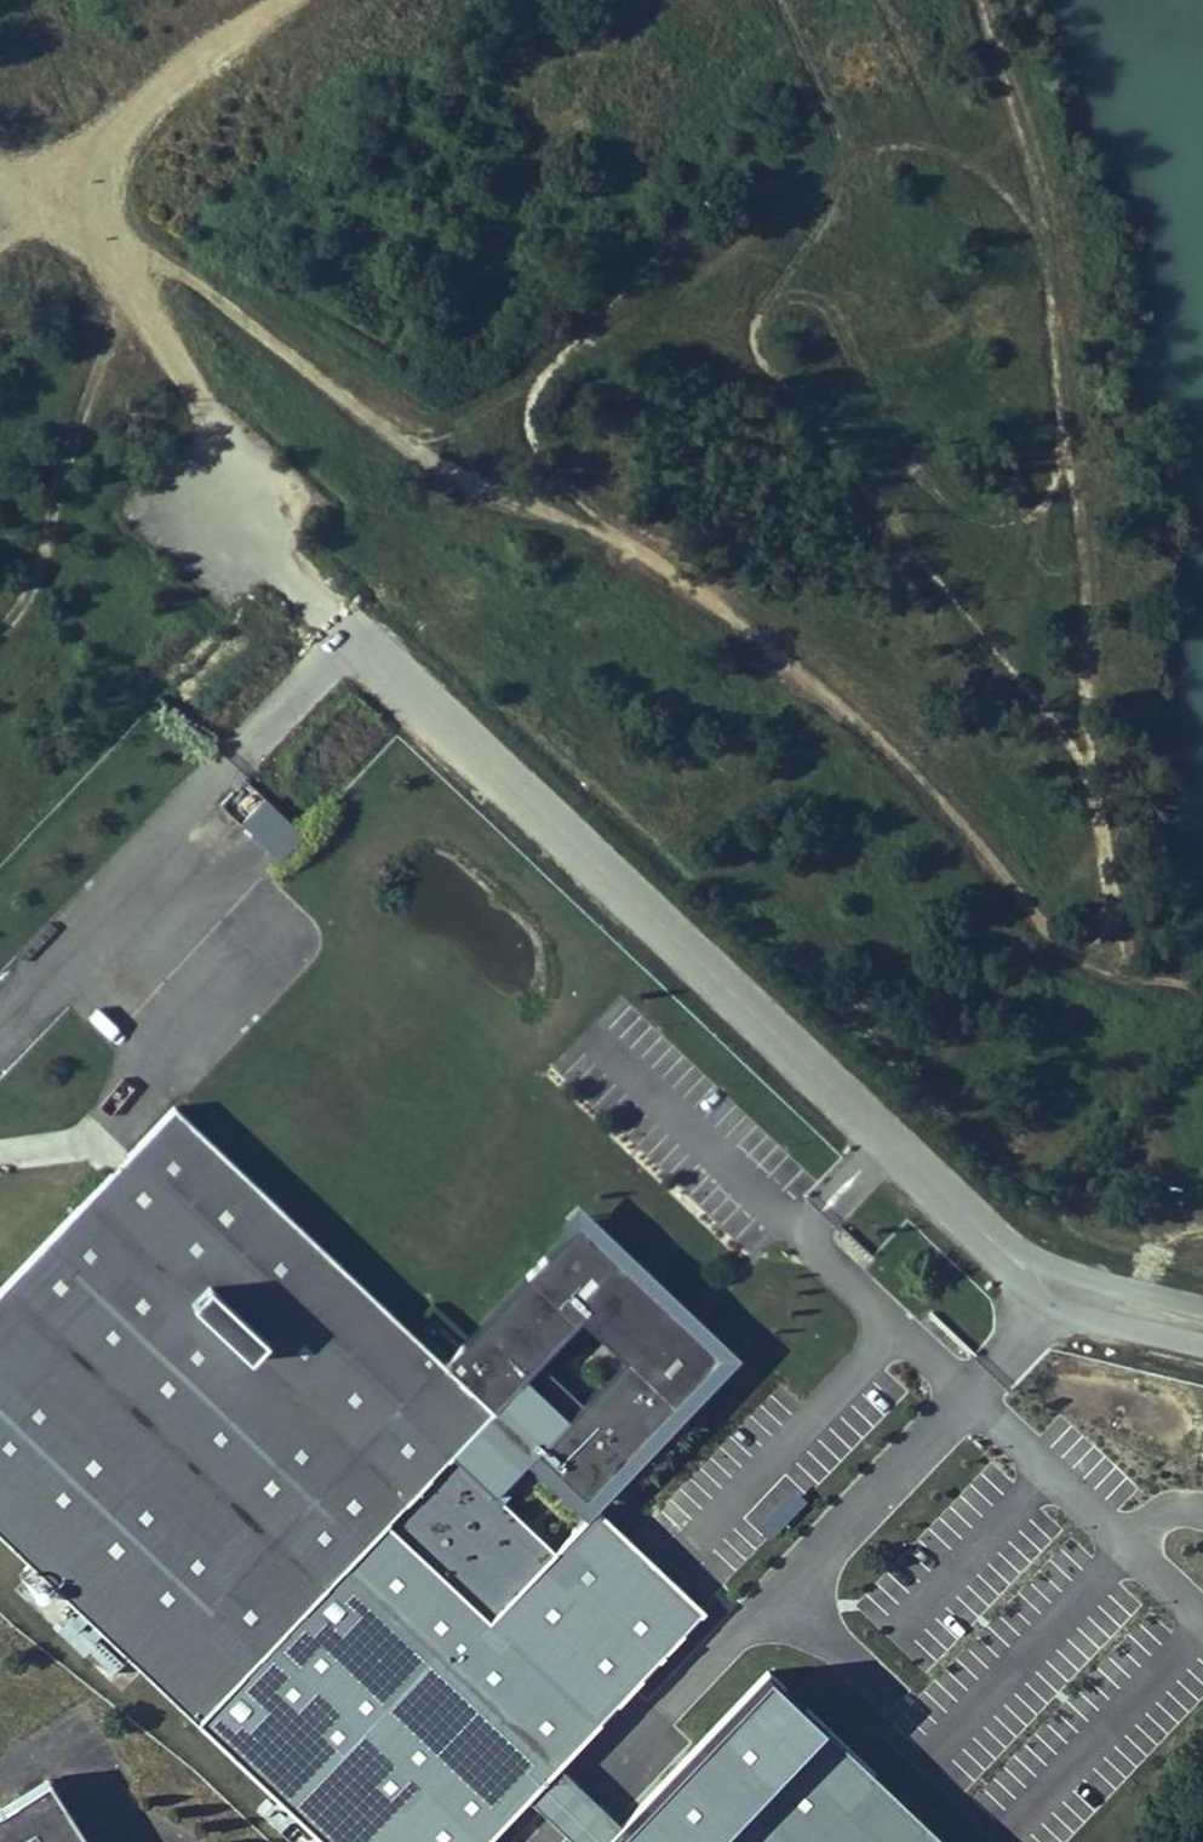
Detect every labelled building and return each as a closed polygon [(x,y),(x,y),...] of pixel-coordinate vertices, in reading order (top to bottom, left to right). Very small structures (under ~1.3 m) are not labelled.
[(277,857),(302,830),(263,794),(238,820),(277,857)] [(172,1097),(0,1279),(0,1528),(195,1711),(445,1446),(493,1396),(588,1485),(721,1344),(578,1210),(444,1352),(172,1097)] [(195,1711),(334,1841),(483,1841),(707,1606),(596,1502),(553,1547),(445,1446),(195,1711)] [(761,1663),(592,1841),(950,1841),(761,1663)] [(0,1810),(0,1841),(112,1841),(66,1767),(0,1810)]
